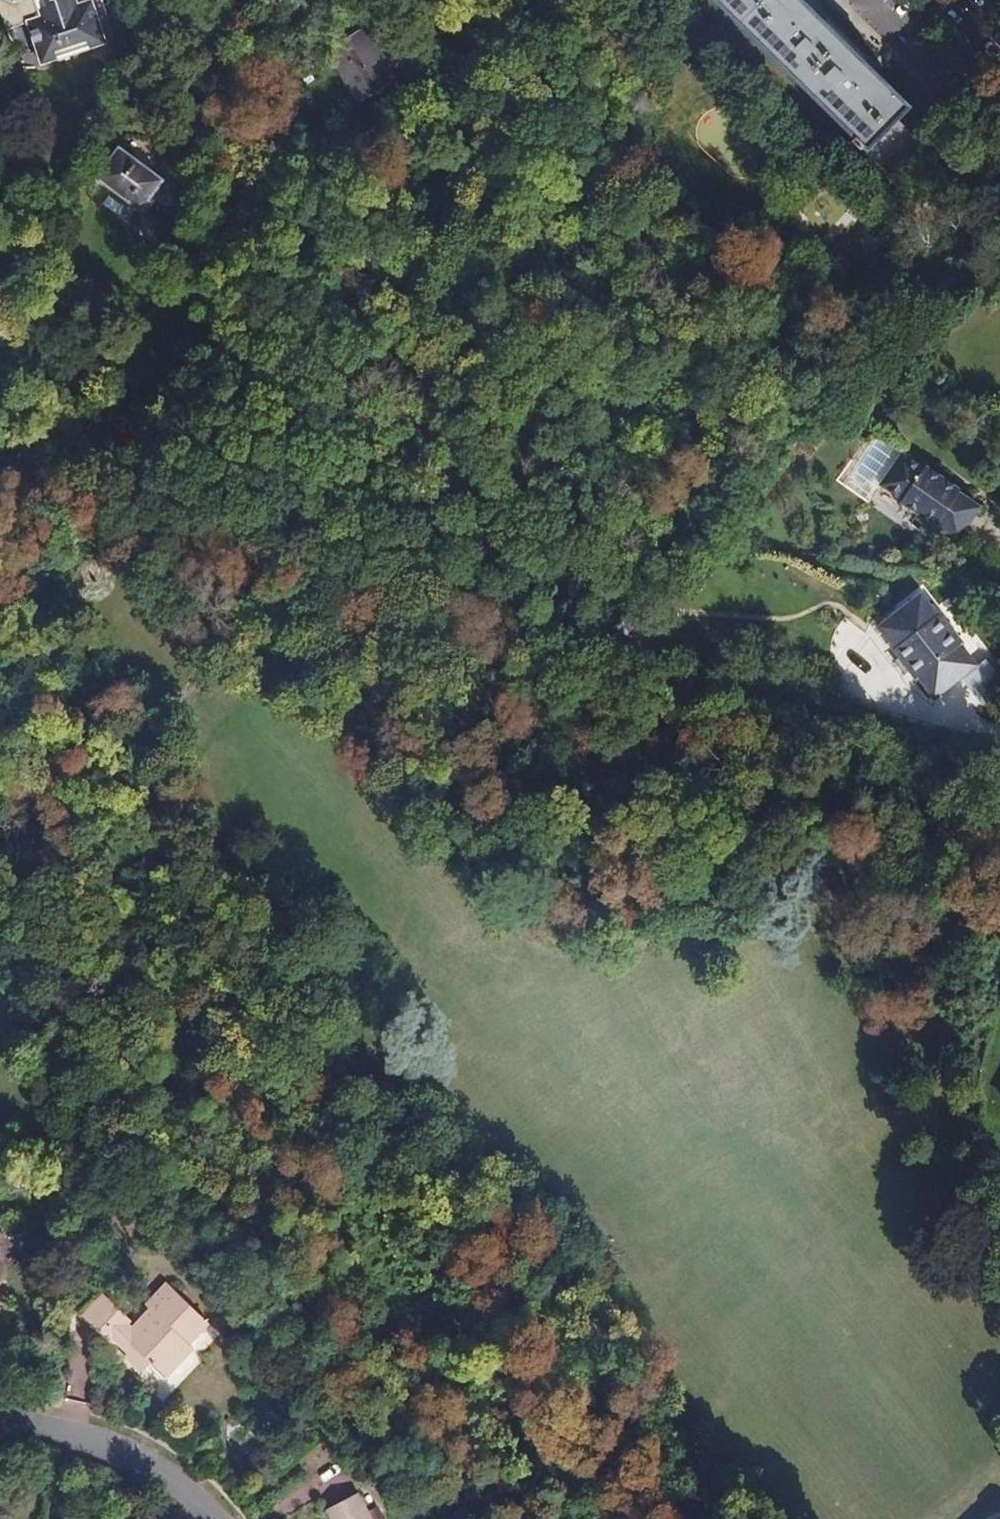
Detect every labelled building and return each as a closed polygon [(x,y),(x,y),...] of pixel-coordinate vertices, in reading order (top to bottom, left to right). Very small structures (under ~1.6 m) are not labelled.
[(34,45),(100,21),(92,0),(0,0),(0,11),(19,4),(34,45)] [(803,0),(721,0),(858,135),(853,140),(900,186),(932,152),(897,117),(910,105),(803,0)] [(337,41),(339,45),(363,30),(386,67),(396,61),(370,20),(337,41)] [(363,30),(339,45),(330,50),(361,100),(394,79),(363,30)] [(120,149),(96,177),(141,215),(164,185),(120,149)] [(958,538),(981,507),(959,492),(961,490),(926,466),(925,468),(879,436),(846,486),(869,503),(882,485),(903,500),(901,502),(920,515),(917,518),(933,530),(937,524),(958,538)] [(922,593),(879,626),(895,647),(893,648),(899,657),(910,671),(917,679),(918,678),(935,698),(978,665),(962,644),(964,643),(940,612),(938,614),(922,593)] [(906,674),(910,671),(899,657),(895,660),(906,674)] [(142,1372),(151,1362),(166,1377),(193,1347),(189,1343),(209,1322),(168,1283),(147,1305),(151,1309),(142,1319),(145,1322),(136,1331),(127,1323),(131,1319),(104,1294),(82,1317),(111,1344),(115,1339),(128,1352),(125,1356),(142,1372)] [(333,1508),(338,1518),(372,1518),(359,1494),(333,1508)] [(333,1508),(328,1511),(332,1518),(338,1518),(333,1508)]
